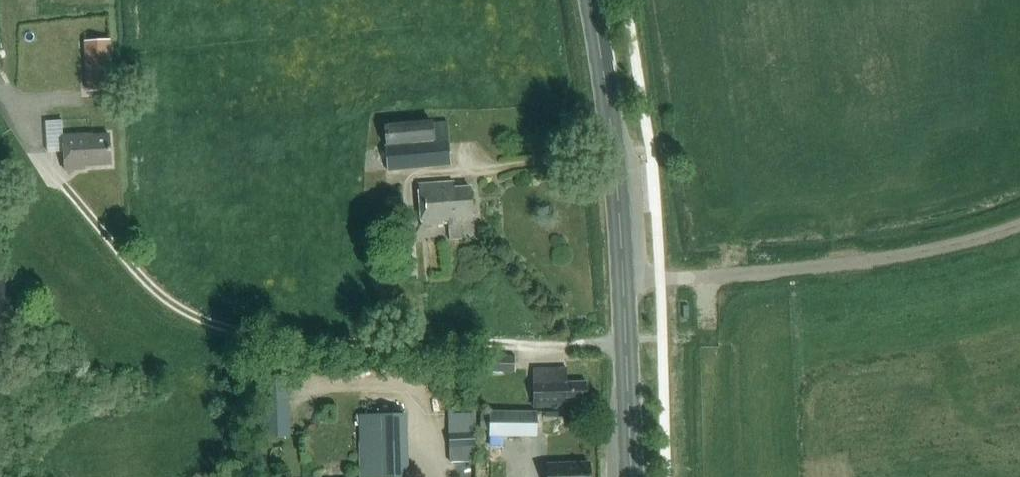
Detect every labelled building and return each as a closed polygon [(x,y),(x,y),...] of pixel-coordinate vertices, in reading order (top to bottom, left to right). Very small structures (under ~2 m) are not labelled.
[(115,56),(89,58),(91,90),(117,88),(115,56)] [(55,118),(43,118),(44,142),(56,141),(55,118)] [(384,125),(388,169),(451,164),(447,120),(384,125)] [(78,167),(112,165),(110,134),(93,135),(93,133),(64,135),(66,170),(78,169),(78,167)] [(460,216),(471,215),(469,187),(454,188),(454,181),(418,184),(421,222),(447,221),(448,237),(461,239),(460,216)] [(515,358),(491,358),(491,370),(515,371),(515,358)] [(579,400),(588,400),(587,381),(567,382),(566,367),(534,368),(535,407),(579,406),(579,400)] [(263,389),(263,433),(289,433),(289,389),(263,389)] [(489,413),(489,436),(537,435),(536,412),(489,413)] [(360,476),(406,476),(405,413),(359,413),(360,476)] [(469,413),(448,413),(449,438),(470,438),(469,413)] [(589,462),(548,464),(548,476),(590,476),(589,462)]
